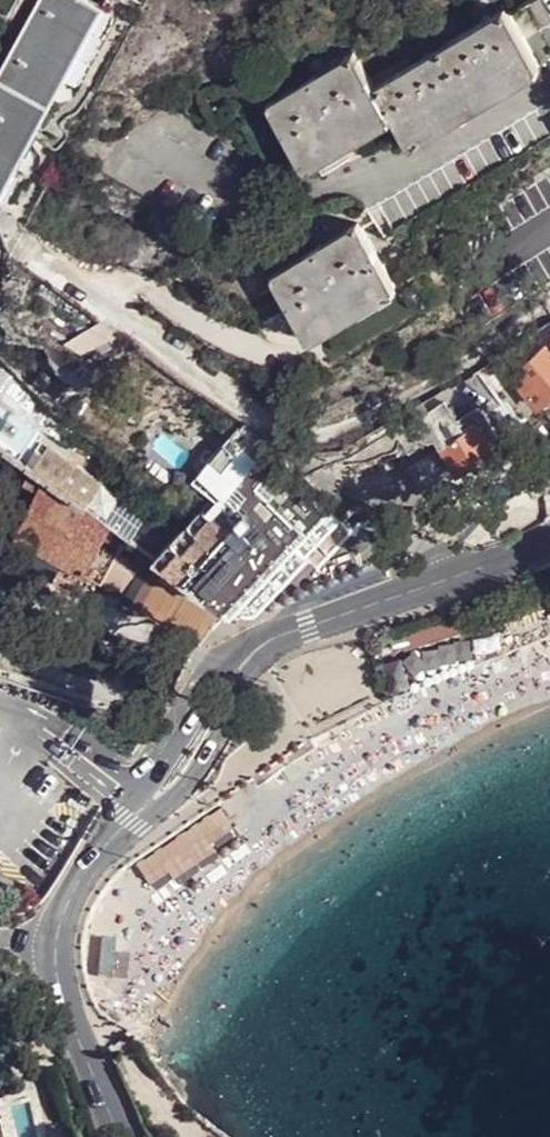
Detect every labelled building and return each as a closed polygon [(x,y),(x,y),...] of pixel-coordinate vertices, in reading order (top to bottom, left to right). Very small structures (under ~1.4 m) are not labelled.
[(89,0),(40,0),(0,74),(0,200),(104,8),(89,0)] [(505,7),(375,85),(381,93),(511,13),(505,7)] [(381,93),(388,106),(393,114),(406,136),(537,58),(511,13),(381,93)] [(268,103),(273,108),(358,58),(355,52),(268,103)] [(302,159),(388,106),(381,93),(375,85),(358,58),(273,108),(302,159)] [(540,65),(537,58),(406,136),(409,144),(411,143),(413,147),(540,70),(539,66),(540,65)] [(393,114),(388,106),(302,159),(306,166),(308,166),(309,168),(391,119),(389,117),(393,114)] [(273,275),(277,279),(362,228),(357,222),(273,275)] [(306,329),(392,277),(362,228),(277,279),(306,329)] [(395,284),(392,277),(306,329),(310,338),(312,337),(313,340),(396,290),(393,286),(395,284)] [(543,328),(521,341),(534,356),(511,376),(540,406),(549,396),(549,337),(543,328)] [(453,397),(462,392),(456,383),(446,388),(453,397)] [(461,477),(501,451),(492,437),(499,431),(489,413),(483,416),(475,408),(457,418),(447,403),(412,424),(421,438),(423,439),(429,440),(431,440),(435,439),(461,477)] [(261,436),(247,422),(242,429),(240,426),(195,479),(215,494),(158,555),(193,580),(234,608),(237,610),(244,611),(251,612),(259,612),(263,610),(290,600),(372,568),(357,556),(343,544),(352,533),(329,512),(327,514),(276,464),(279,461),(255,442),(261,436)] [(49,447),(32,468),(47,478),(107,519),(124,498),(49,447)] [(107,519),(47,478),(16,537),(86,577),(88,575),(103,584),(109,570),(116,556),(102,547),(115,524),(107,519)] [(124,498),(107,519),(115,524),(134,539),(149,517),(124,498)] [(317,733),(329,769),(367,757),(355,720),(317,733)]
